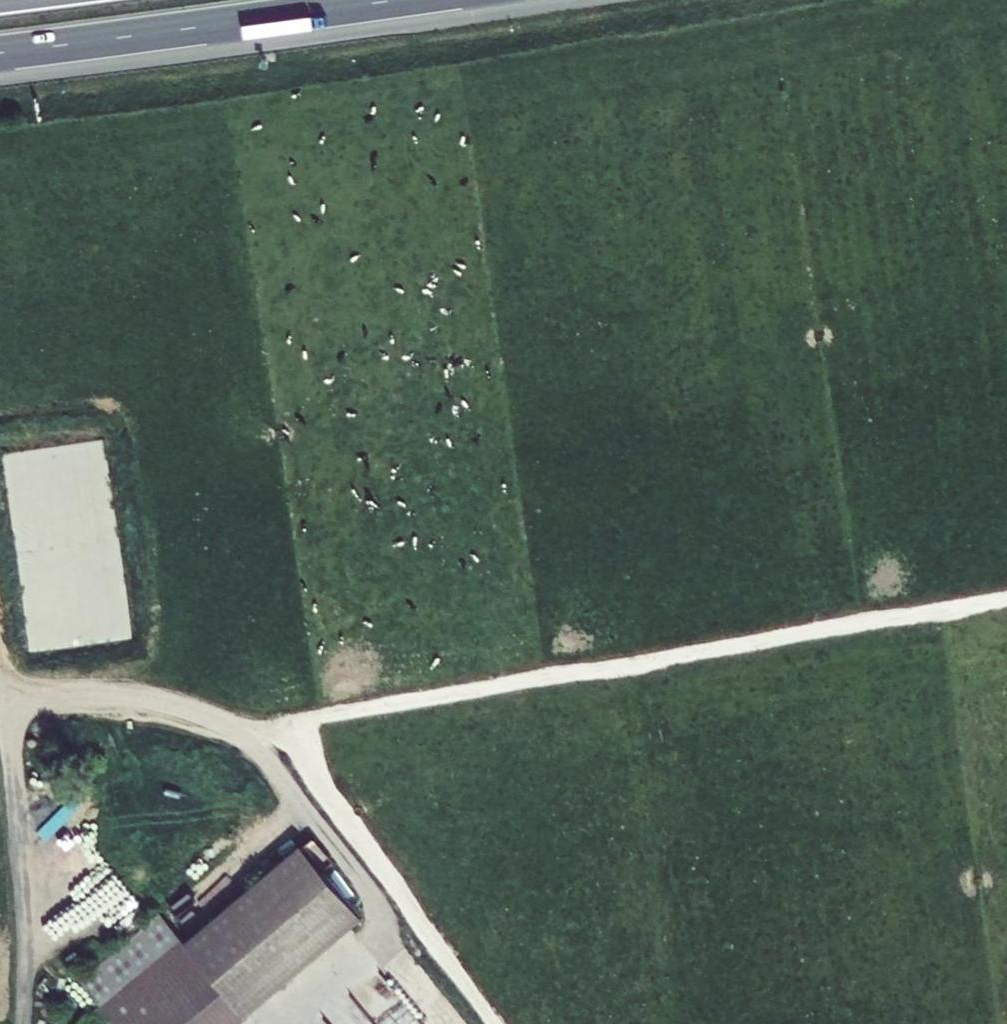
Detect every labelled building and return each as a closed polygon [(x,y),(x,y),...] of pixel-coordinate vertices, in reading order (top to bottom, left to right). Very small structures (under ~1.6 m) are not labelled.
[(97,1023),(255,1023),(375,930),(316,856),(197,949),(177,923),(98,985),(116,1008),(97,1023)]
